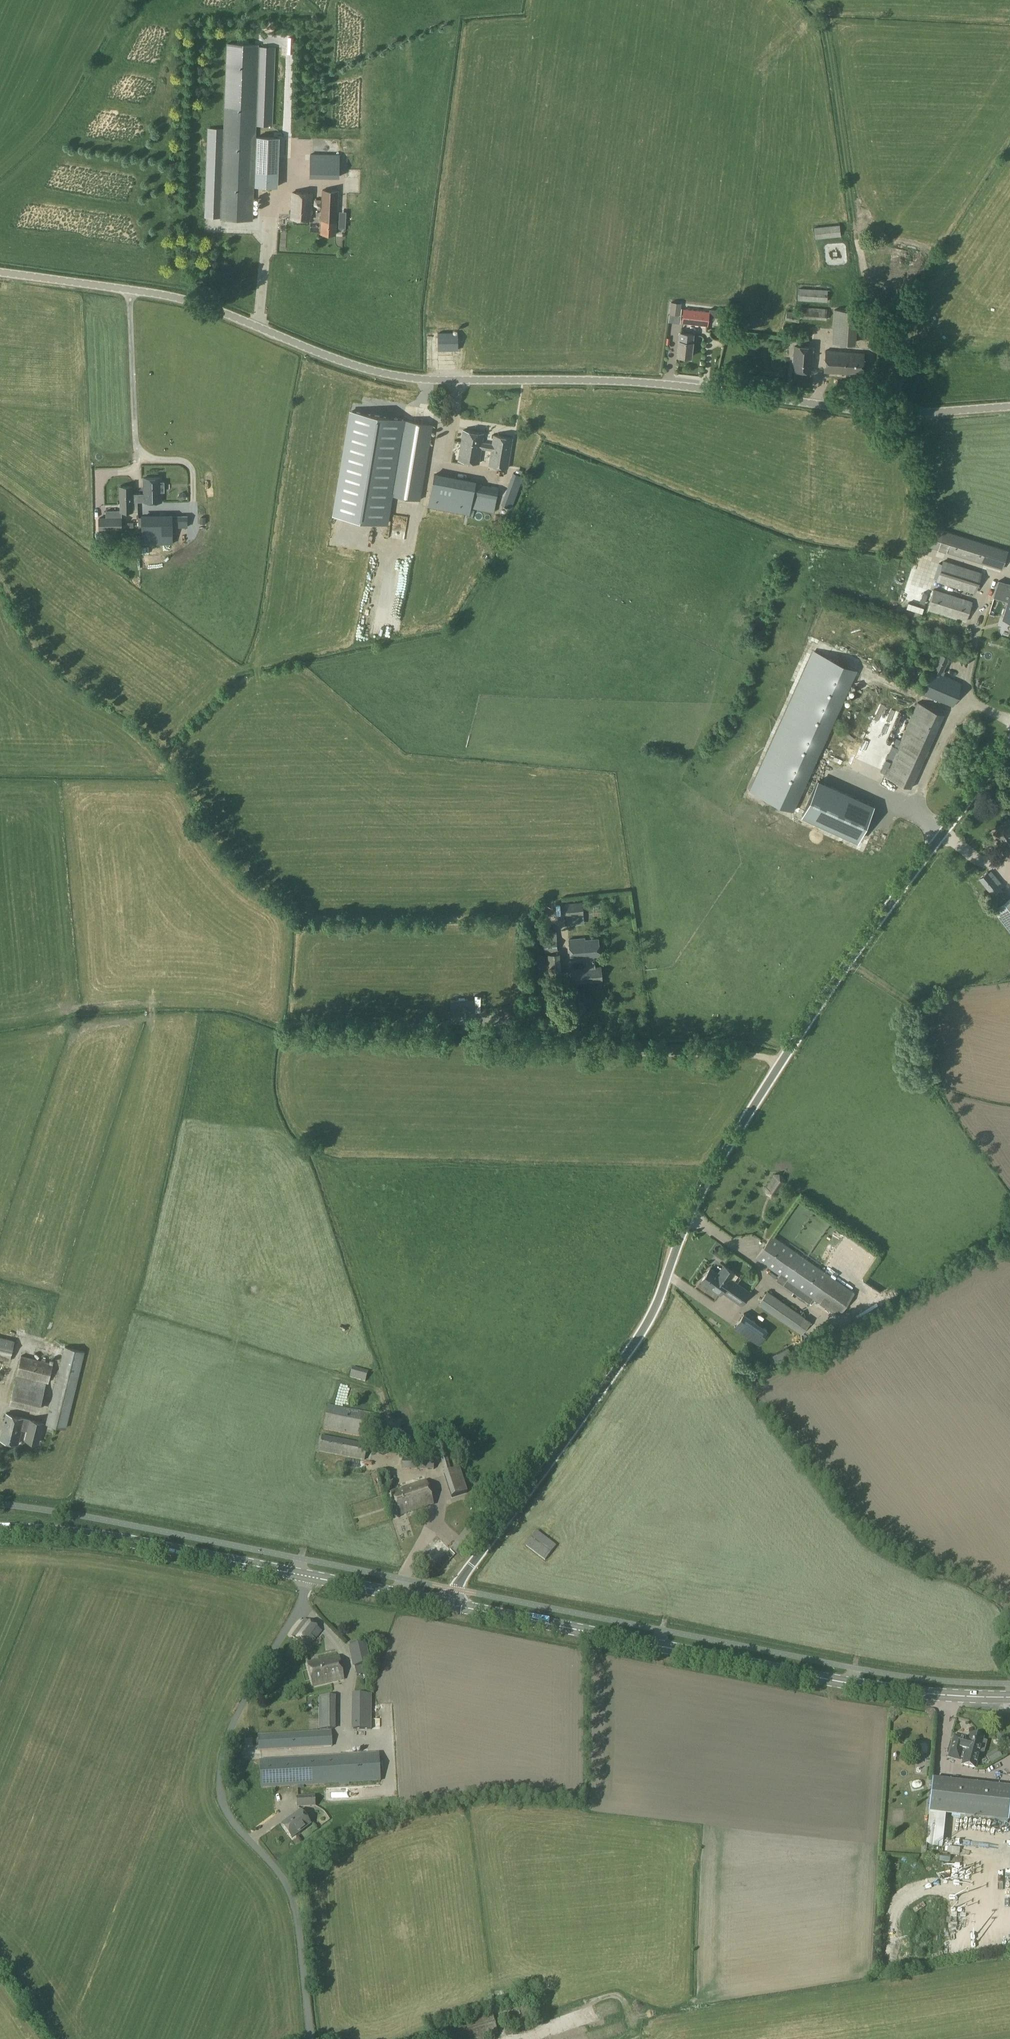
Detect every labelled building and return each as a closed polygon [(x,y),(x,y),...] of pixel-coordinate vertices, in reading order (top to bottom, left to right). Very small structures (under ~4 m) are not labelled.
[(220,217),(220,219),(252,220),(256,125),(258,45),(227,43),(224,129),(222,171),(220,217)] [(274,47),(258,47),(256,125),(271,126),(274,47)] [(224,129),(209,128),(205,217),(220,217),(222,171),(224,129)] [(255,186),(278,186),(279,137),(256,137),(255,186)] [(310,154),(310,176),(340,177),(340,154),(310,154)] [(321,219),(322,219),(336,220),(337,220),(338,190),(322,189),(321,219)] [(292,192),(291,218),(311,219),(312,193),(292,192)] [(335,234),(336,220),(322,219),(321,233),(335,234)] [(839,225),(814,227),(815,239),(840,236),(839,225)] [(797,300),(827,301),(828,290),(798,287),(797,300)] [(670,302),(669,314),(681,315),(682,308),(680,308),(681,303),(670,302)] [(800,318),(826,319),(827,309),(800,306),(800,318)] [(709,311),(683,308),(681,322),(707,325),(709,311)] [(833,308),(831,343),(855,344),(857,310),(833,308)] [(786,310),(785,319),(798,322),(799,313),(786,310)] [(692,342),(692,334),(680,332),(678,355),(690,357),(692,342)] [(437,337),(438,350),(459,349),(458,337),(437,337)] [(813,352),(811,352),(811,346),(794,345),(793,369),(809,370),(810,365),(813,365),(813,352)] [(823,371),(861,374),(863,352),(825,349),(823,371)] [(351,411),(334,515),(386,523),(391,495),(420,500),(432,425),(403,420),(351,411)] [(458,459),(479,463),(481,448),(491,450),(489,464),(507,467),(512,438),(493,435),(492,444),(482,442),(483,433),(463,430),(458,459)] [(933,464),(932,451),(921,451),(922,464),(933,464)] [(501,505),(511,509),(522,475),(513,472),(501,505)] [(471,507),(494,511),(499,486),(475,483),(475,482),(436,475),(427,506),(470,514),(471,507)] [(164,491),(164,481),(161,481),(161,478),(144,478),(144,494),(144,502),(162,502),(161,491),(164,491)] [(144,502),(144,494),(132,494),(132,486),(120,486),(120,511),(133,511),(132,502),(144,502)] [(164,529),(189,528),(189,517),(162,518),(162,514),(141,515),(143,543),(164,542),(164,529)] [(99,518),(99,529),(121,529),(121,517),(99,518)] [(935,528),(930,546),(1002,570),(1008,552),(935,528)] [(936,581),(976,594),(982,572),(942,560),(936,581)] [(1007,585),(1007,584),(998,581),(993,597),(1008,602),(1009,602),(1009,586),(1007,585)] [(927,610),(966,622),(973,601),(933,589),(927,610)] [(955,653),(962,657),(969,639),(963,636),(955,653)] [(749,791),(793,811),(857,670),(813,649),(749,791)] [(933,670),(932,670),(921,693),(952,706),(960,683),(940,674),(942,670),(943,670),(949,657),(939,653),(933,666),(934,666),(933,670)] [(918,702),(884,775),(909,787),(943,714),(918,702)] [(853,755),(860,745),(855,741),(850,747),(852,748),(849,752),(853,755)] [(925,764),(918,780),(925,783),(940,749),(936,747),(928,765),(925,764)] [(873,805),(859,799),(844,834),(857,840),(873,805)] [(1008,860),(1009,859),(1009,825),(1008,823),(993,833),(1001,844),(999,845),(1008,860)] [(978,879),(992,895),(1001,888),(988,871),(978,879)] [(1009,897),(993,909),(1009,933),(1009,899),(1009,897)] [(565,904),(567,926),(585,924),(582,902),(565,904)] [(542,933),(544,952),(558,950),(556,931),(542,933)] [(569,939),(571,959),(586,958),(587,968),(572,970),(573,984),(602,981),(601,967),(596,967),(594,955),(600,954),(598,939),(585,941),(585,938),(569,939)] [(539,978),(563,975),(560,952),(536,955),(539,978)] [(451,1000),(450,1011),(475,1011),(475,1000),(451,1000)] [(786,1182),(785,1176),(779,1172),(773,1173),(764,1188),(764,1193),(771,1197),(776,1196),(786,1182)] [(838,1316),(855,1292),(772,1234),(755,1258),(779,1275),(775,1280),(809,1303),(812,1298),(838,1316)] [(731,1279),(735,1273),(726,1266),(720,1275),(710,1268),(701,1281),(720,1294),(723,1291),(741,1304),(750,1292),(731,1279)] [(802,1334),(811,1321),(766,1290),(758,1304),(802,1334)] [(757,1343),(767,1330),(744,1314),(734,1327),(757,1343)] [(15,1341),(0,1337),(0,1359),(10,1361),(15,1341)] [(66,1428),(85,1351),(65,1346),(46,1423),(66,1428)] [(48,1383),(54,1363),(21,1355),(9,1403),(40,1411),(46,1382),(48,1383)] [(365,1383),(368,1373),(352,1369),(349,1378),(365,1383)] [(368,1439),(371,1414),(328,1406),(323,1430),(368,1439)] [(43,1423),(25,1418),(6,1413),(0,1438),(0,1439),(18,1444),(22,1429),(28,1430),(26,1439),(38,1442),(43,1423)] [(377,1432),(374,1450),(379,1455),(385,1456),(389,1454),(392,1433),(389,1430),(384,1429),(377,1432)] [(364,1461),(367,1446),(322,1437),(319,1452),(364,1461)] [(444,1473),(451,1471),(446,1457),(439,1459),(444,1473)] [(401,1461),(401,1470),(434,1470),(433,1461),(401,1461)] [(451,1499),(467,1493),(459,1470),(443,1475),(451,1499)] [(398,1517),(433,1505),(426,1482),(390,1494),(398,1517)] [(545,1561),(556,1546),(537,1531),(525,1546),(545,1561)] [(308,1649),(321,1632),(304,1619),(292,1636),(308,1649)] [(366,1645),(348,1649),(353,1669),(370,1665),(366,1645)] [(311,1687),(344,1680),(339,1657),(306,1664),(311,1687)] [(370,1695),(353,1695),(353,1730),(370,1730),(370,1695)] [(318,1730),(334,1730),(334,1696),(318,1696),(318,1730)] [(258,1751),(332,1747),(331,1731),(257,1736),(258,1751)] [(981,1742),(982,1739),(970,1735),(968,1740),(961,1738),(960,1743),(952,1741),(948,1758),(956,1760),(957,1758),(963,1760),(962,1765),(975,1768),(978,1753),(983,1754),(986,1743),(981,1742)] [(921,1756),(925,1756),(925,1744),(916,1743),(915,1757),(913,1757),(913,1766),(921,1766),(921,1756)] [(348,1785),(348,1783),(380,1781),(379,1754),(260,1761),(261,1788),(339,1784),(339,1785),(348,1785)] [(932,1780),(928,1814),(969,1819),(968,1833),(1006,1837),(1009,1801),(1009,1789),(932,1780)] [(336,1797),(335,1787),(322,1787),(323,1797),(336,1797)] [(283,1800),(283,1788),(275,1788),(276,1801),(283,1800)] [(298,1807),(315,1806),(314,1796),(297,1797),(298,1807)] [(292,1838),(311,1824),(301,1811),(283,1825),(292,1838)] [(955,1861),(966,1861),(966,1850),(955,1850),(955,1861)]
